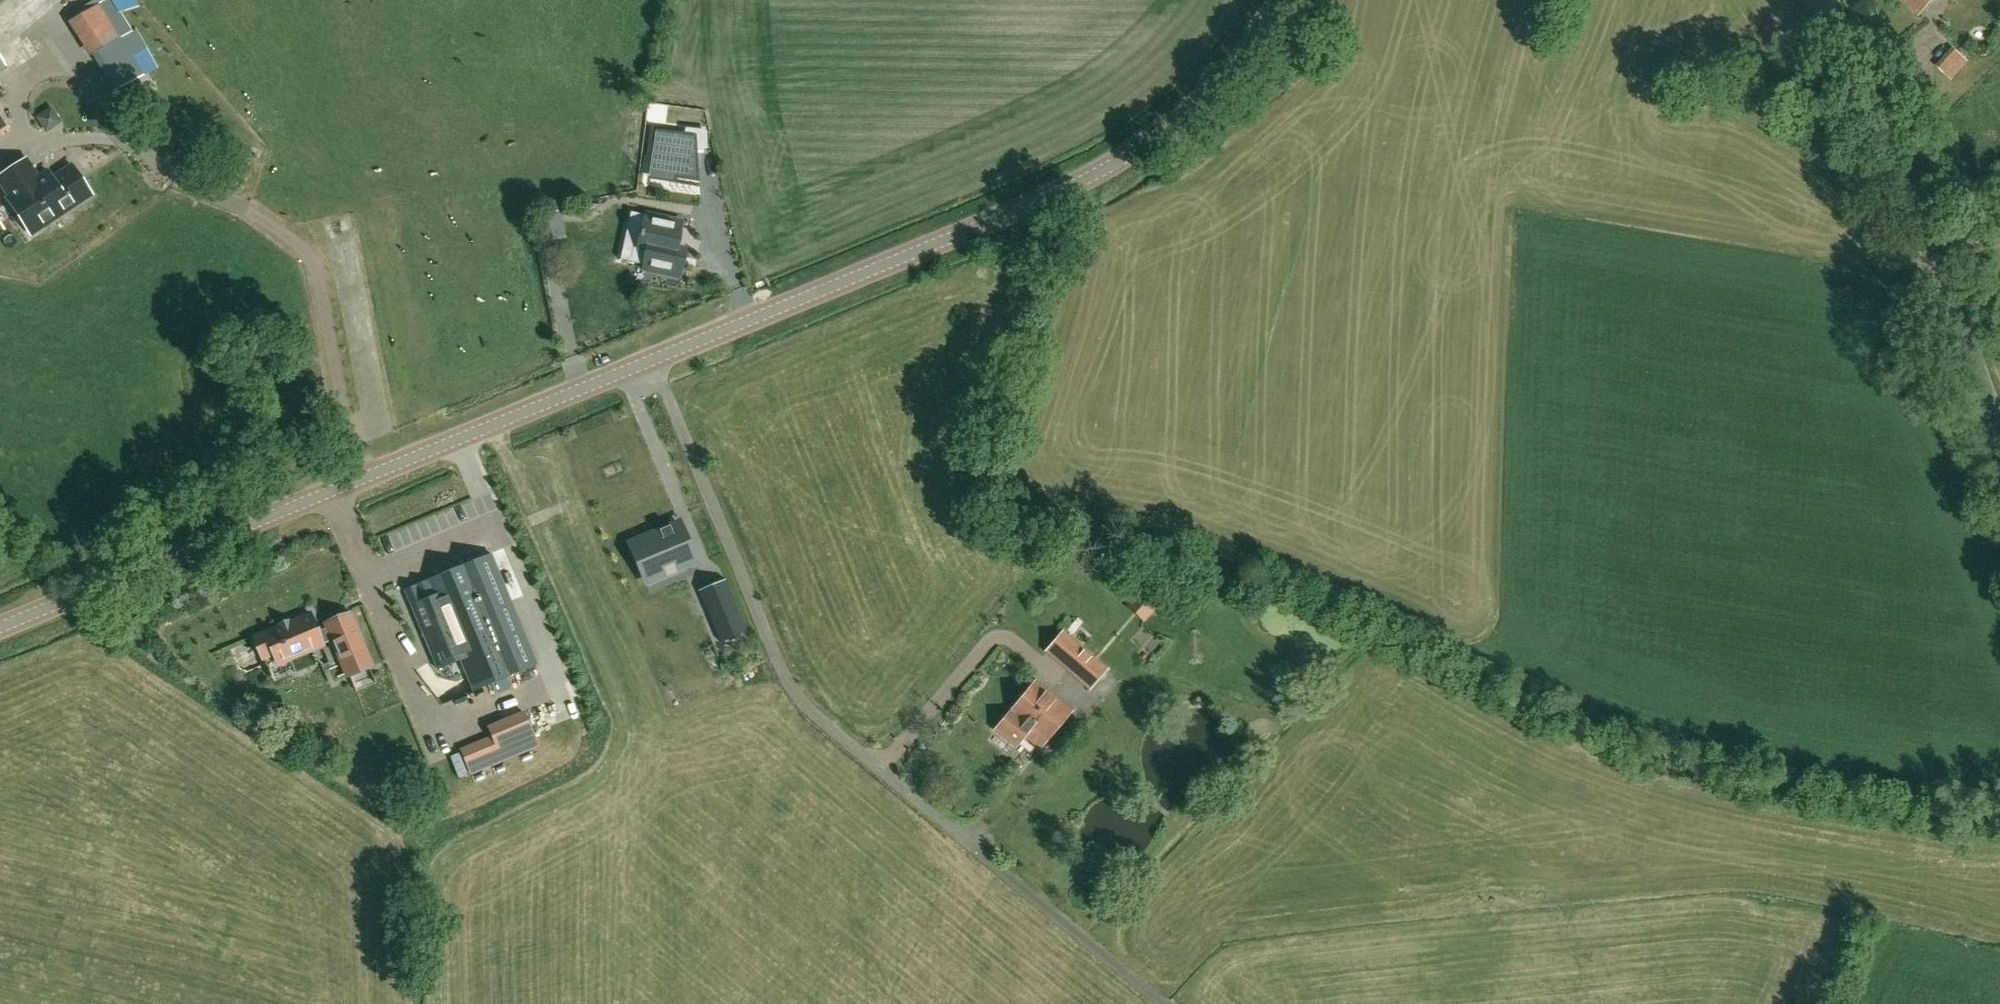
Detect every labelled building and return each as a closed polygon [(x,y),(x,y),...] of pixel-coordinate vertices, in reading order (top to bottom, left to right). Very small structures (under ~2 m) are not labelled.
[(1919,14),(1932,0),(1905,0),(1919,14)] [(91,58),(121,39),(99,6),(69,25),(91,58)] [(1939,68),(1952,80),(1970,60),(1956,48),(1939,68)] [(50,107),(34,117),(44,133),(59,123),(50,107)] [(675,173),(699,176),(697,136),(657,131),(651,166),(674,169),(675,173)] [(48,172),(38,178),(26,159),(0,176),(0,182),(10,197),(7,199),(31,235),(91,195),(72,166),(52,178),(48,172)] [(570,243),(562,209),(535,215),(543,249),(570,243)] [(641,238),(639,244),(648,246),(644,266),(643,269),(679,277),(681,266),(682,266),(684,256),(683,256),(685,250),(675,248),(681,223),(646,215),(642,232),(641,231),(639,238),(641,238)] [(693,563),(694,562),(678,524),(670,527),(669,526),(668,527),(669,528),(660,531),(660,530),(659,531),(659,532),(630,544),(647,582),(648,582),(645,574),(690,555),(693,563)] [(427,581),(405,590),(411,606),(438,670),(460,660),(473,692),(491,684),(508,677),(531,668),(484,557),(455,570),(443,574),(427,581)] [(1127,607),(1144,621),(1164,597),(1147,583),(1127,607)] [(732,599),(706,609),(720,642),(746,631),(739,613),(732,599)] [(318,632),(310,613),(290,622),(289,620),(278,625),(278,627),(253,637),(262,660),(273,655),(277,665),(323,646),(323,644),(332,641),(347,677),(372,667),(361,641),(363,640),(355,622),(353,622),(350,614),(325,624),(326,628),(318,632)] [(1066,669),(1089,689),(1107,669),(1084,649),(1066,669)] [(997,731),(1015,746),(1024,735),(1039,747),(1070,710),(1037,682),(997,731)] [(489,728),(493,739),(502,760),(537,745),(524,714),(489,728)]
